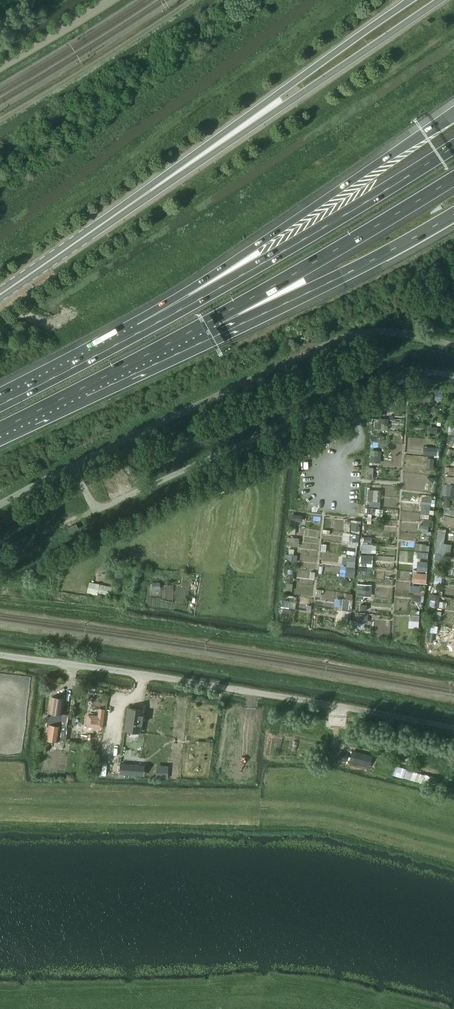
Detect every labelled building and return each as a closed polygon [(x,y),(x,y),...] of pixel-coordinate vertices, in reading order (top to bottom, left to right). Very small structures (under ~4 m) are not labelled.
[(318,444),(300,451),(302,457),(321,449),(318,444)] [(70,532),(78,528),(76,524),(68,527),(70,532)] [(443,542),(453,544),(453,541),(453,533),(445,532),(443,542)] [(435,542),(435,554),(450,555),(451,543),(435,542)] [(354,576),(354,562),(345,561),(345,576),(354,576)] [(52,697),(49,717),(48,725),(49,725),(59,727),(63,699),(52,697)] [(129,708),(125,730),(139,733),(140,724),(141,725),(143,715),(142,715),(143,710),(129,708)] [(49,725),(47,739),(58,741),(64,742),(66,728),(60,727),(59,727),(49,725)] [(352,751),(350,761),(369,766),(372,756),(352,751)] [(120,763),(120,774),(138,775),(139,765),(120,763)] [(405,769),(403,777),(421,782),(423,775),(405,769)]
